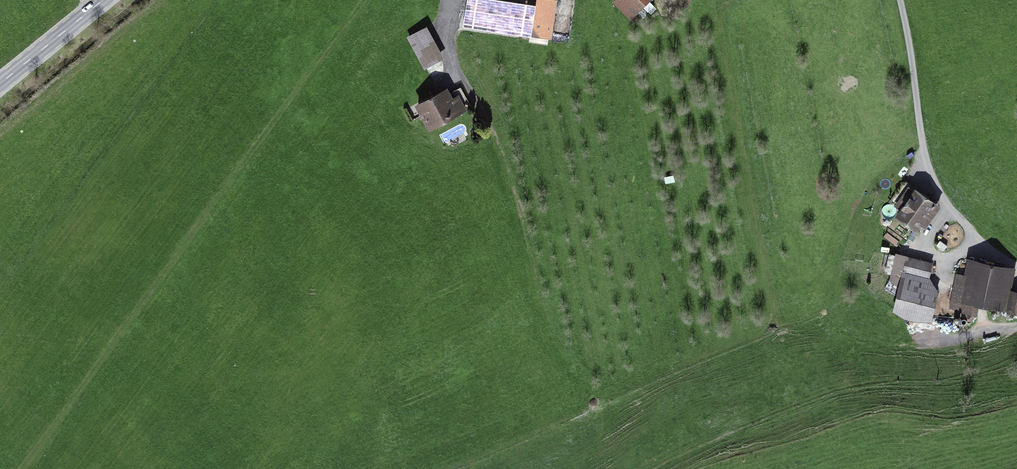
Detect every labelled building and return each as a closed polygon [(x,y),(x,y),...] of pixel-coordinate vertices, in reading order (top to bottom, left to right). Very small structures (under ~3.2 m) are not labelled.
[(463,25),(547,38),(553,1),(549,0),(466,0),(463,25)] [(645,0),(614,0),(612,2),(628,18),(645,0)] [(439,56),(422,27),(407,36),(424,65),(439,56)] [(453,98),(447,88),(415,106),(429,131),(467,111),(459,95),(453,98)] [(922,235),(941,208),(915,190),(896,217),(922,235)] [(892,313),(926,319),(936,261),(902,256),(892,313)] [(1001,311),(1007,269),(963,262),(957,305),(1001,311)] [(1010,292),(1007,311),(1016,312),(1016,293),(1010,292)]
